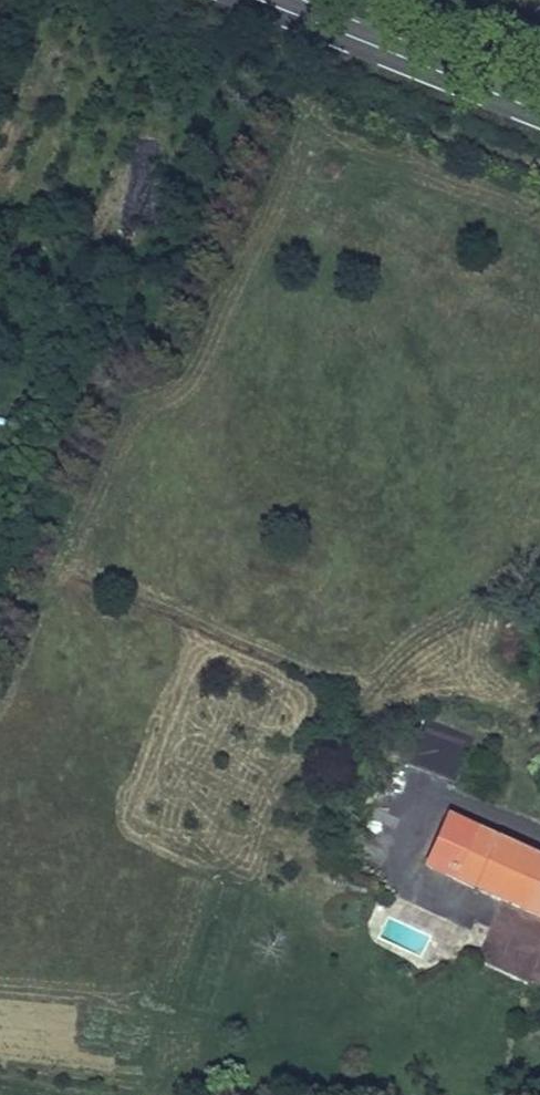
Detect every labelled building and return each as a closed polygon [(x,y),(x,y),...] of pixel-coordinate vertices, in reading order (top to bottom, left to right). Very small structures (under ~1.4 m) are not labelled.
[(458,781),(469,739),(424,727),(413,769),(458,781)] [(448,804),(425,855),(539,908),(539,847),(448,804)]
